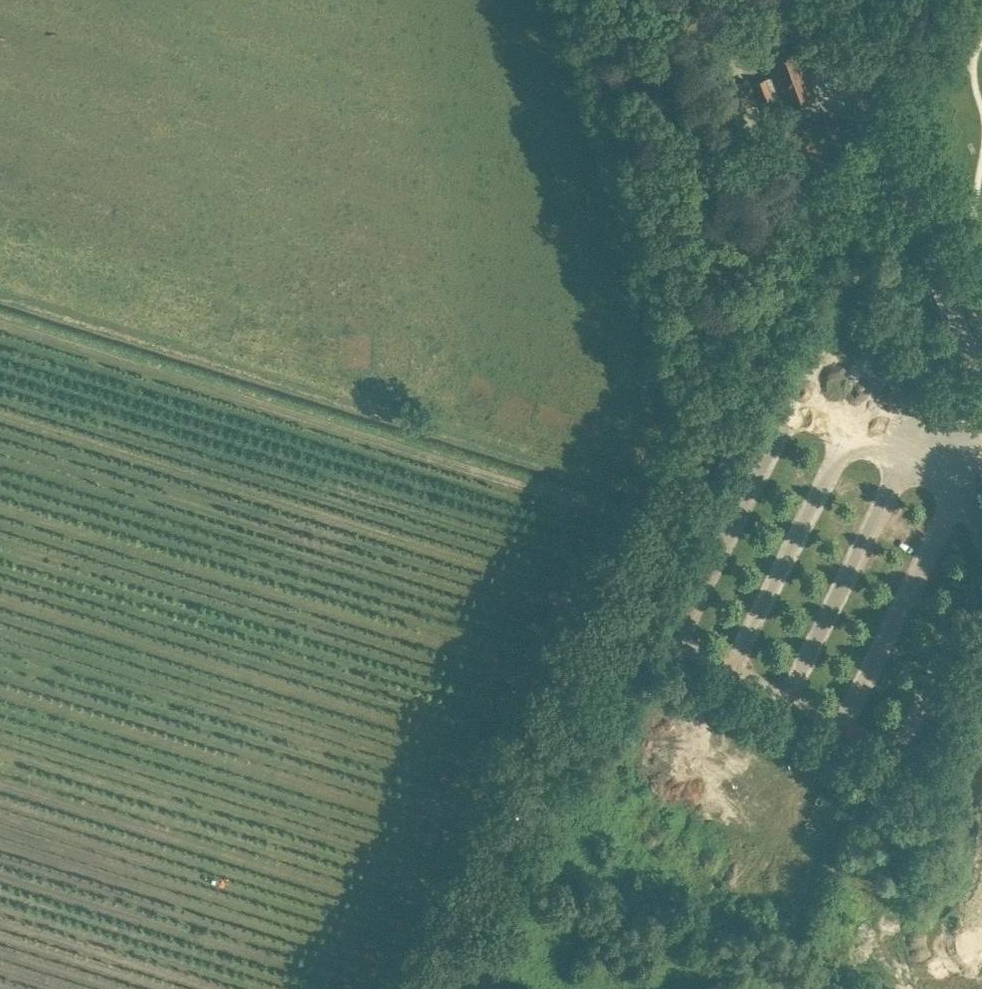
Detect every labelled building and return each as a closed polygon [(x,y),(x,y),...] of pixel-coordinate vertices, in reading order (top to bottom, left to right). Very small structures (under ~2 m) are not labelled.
[(753,83),(757,92),(808,73),(799,50),(781,57),(769,61),(774,75),(753,83)] [(808,73),(757,92),(758,95),(755,96),(747,77),(716,89),(719,95),(713,97),(722,123),(758,110),(759,110),(775,104),(774,100),(783,97),(787,108),(817,97),(808,73)]
